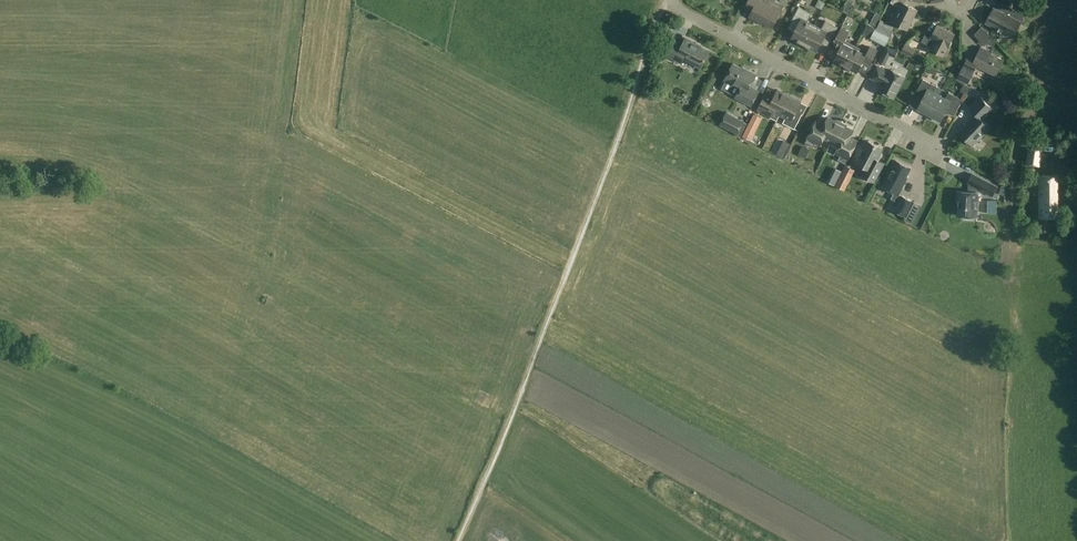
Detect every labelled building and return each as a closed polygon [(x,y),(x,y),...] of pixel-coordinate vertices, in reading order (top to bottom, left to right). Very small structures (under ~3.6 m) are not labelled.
[(780,13),(761,3),(762,0),(749,0),(745,6),(753,10),(749,17),(759,22),(759,21),(772,28),(780,13)] [(843,10),(848,13),(853,3),(848,0),(843,10)] [(918,10),(906,3),(908,0),(892,0),(891,3),(900,8),(893,22),(908,30),(918,10)] [(791,39),(804,45),(815,25),(808,21),(812,13),(813,10),(809,8),(807,11),(799,7),(791,22),(798,25),(791,39)] [(1014,37),(1022,22),(1024,23),(1028,16),(1026,15),(1013,9),(1009,16),(993,8),(986,23),(1014,37)] [(815,25),(804,45),(817,52),(824,39),(831,42),(839,27),(826,20),(822,29),(815,25)] [(930,49),(944,56),(955,36),(937,26),(933,35),(927,32),(922,41),(932,47),(930,49)] [(846,67),(856,47),(845,41),(850,32),(842,28),(833,45),(841,48),(834,61),(846,67)] [(885,46),(890,38),(876,30),(871,38),(885,46)] [(990,51),(997,44),(988,34),(981,40),(990,51)] [(702,68),(710,52),(698,45),(698,44),(686,38),(682,46),(675,42),(668,56),(682,63),(684,59),(702,68)] [(912,56),(916,49),(906,44),(902,51),(912,56)] [(856,47),(846,67),(858,73),(864,61),(871,65),(878,51),(871,47),(868,53),(856,47)] [(957,79),(968,84),(977,66),(997,76),(1004,60),(980,48),(973,61),(968,59),(957,79)] [(752,106),(760,91),(751,87),(757,75),(747,70),(734,64),(726,80),(741,88),(736,97),(752,106)] [(894,97),(905,77),(891,69),(889,72),(878,66),(872,77),(883,84),(880,89),(894,97)] [(915,95),(922,99),(917,109),(929,115),(940,95),(934,92),(937,86),(923,79),(915,95)] [(773,99),(767,96),(765,95),(757,109),(777,120),(780,115),(790,96),(778,90),(773,99)] [(940,95),(929,115),(941,121),(946,112),(954,116),(963,100),(949,92),(946,99),(940,95)] [(790,96),(780,115),(786,118),(783,123),(795,129),(803,115),(797,111),(802,102),(790,96)] [(980,97),(969,109),(976,115),(959,134),(972,145),(989,127),(981,119),(992,108),(980,97)] [(745,121),(727,111),(720,124),(738,134),(745,121)] [(750,122),(758,126),(762,118),(754,114),(750,122)] [(805,143),(811,146),(813,147),(816,142),(821,145),(825,138),(832,141),(842,122),(836,119),(835,121),(828,117),(820,133),(812,129),(805,143)] [(842,122),(832,141),(839,145),(835,152),(841,155),(838,159),(846,164),(853,150),(845,146),(854,130),(847,127),(847,125),(842,122)] [(1041,166),(1045,136),(1030,133),(1026,164),(1041,166)] [(781,145),(788,149),(790,144),(784,140),(781,145)] [(875,182),(885,163),(877,159),(883,148),(868,141),(864,149),(862,148),(855,162),(866,167),(862,176),(875,182)] [(803,146),(798,155),(806,158),(810,150),(803,146)] [(907,216),(914,201),(899,194),(905,183),(904,183),(911,168),(896,160),(883,186),(895,192),(892,198),(899,202),(895,210),(907,216)] [(849,190),(859,169),(848,164),(838,185),(849,190)] [(834,167),(830,174),(838,178),(842,171),(834,167)] [(978,188),(984,191),(993,196),(997,187),(973,174),(969,183),(971,185),(971,192),(957,191),(957,201),(958,201),(957,216),(977,217),(978,192),(978,188)] [(1059,218),(1059,174),(1038,174),(1039,218),(1043,218),(1059,218)] [(919,223),(923,213),(917,211),(913,220),(919,223)]
